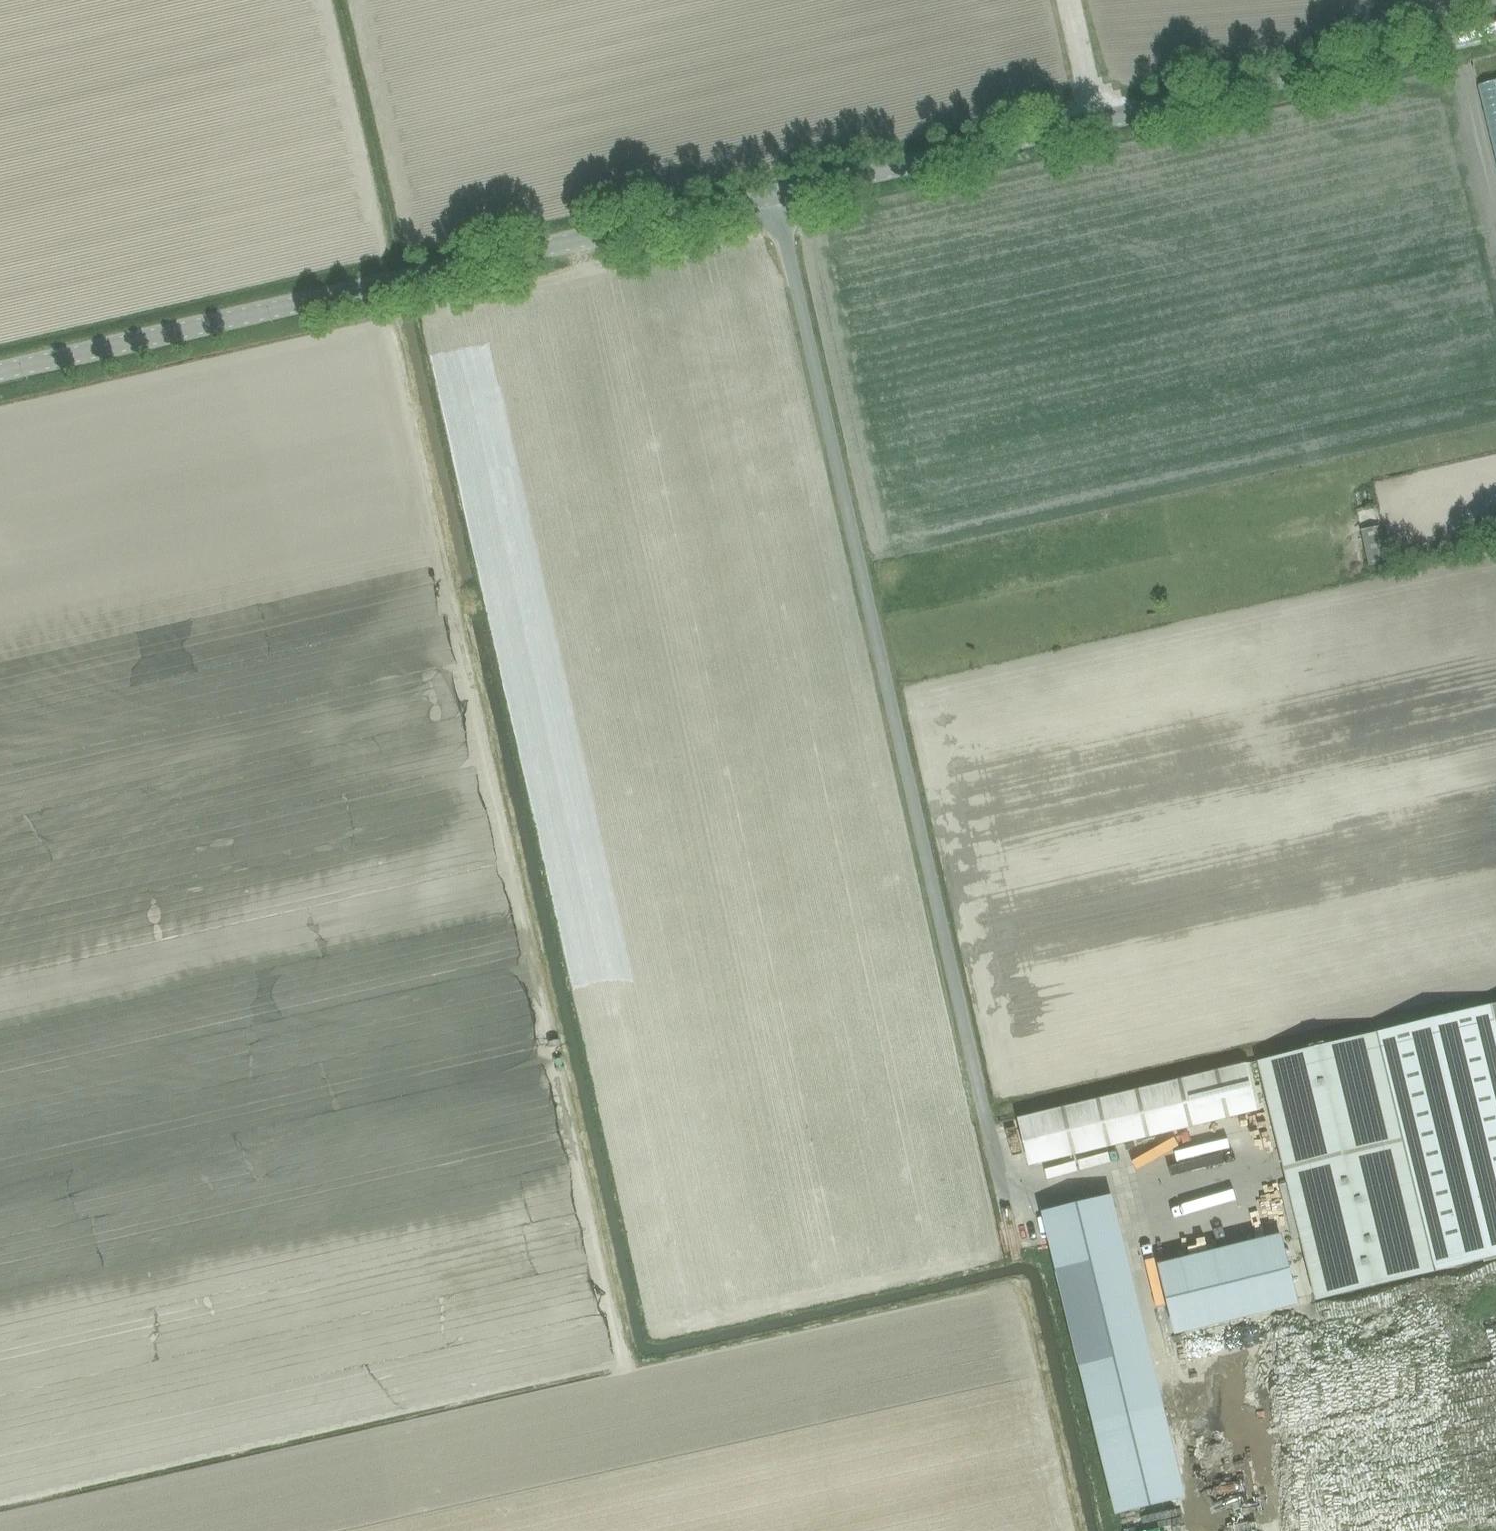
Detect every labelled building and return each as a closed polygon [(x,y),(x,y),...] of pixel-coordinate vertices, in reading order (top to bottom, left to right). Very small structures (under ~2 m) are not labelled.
[(1258,1060),(1287,1183),(1279,1185),(1292,1239),(1300,1238),(1316,1301),(1495,1256),(1495,1003),(1258,1060)] [(1257,1111),(1245,1061),(1017,1116),(1029,1166),(1257,1111)] [(1187,1497),(1113,1194),(1042,1212),(1116,1515),(1187,1497)] [(1299,1305),(1282,1233),(1157,1263),(1175,1335),(1299,1305)]
